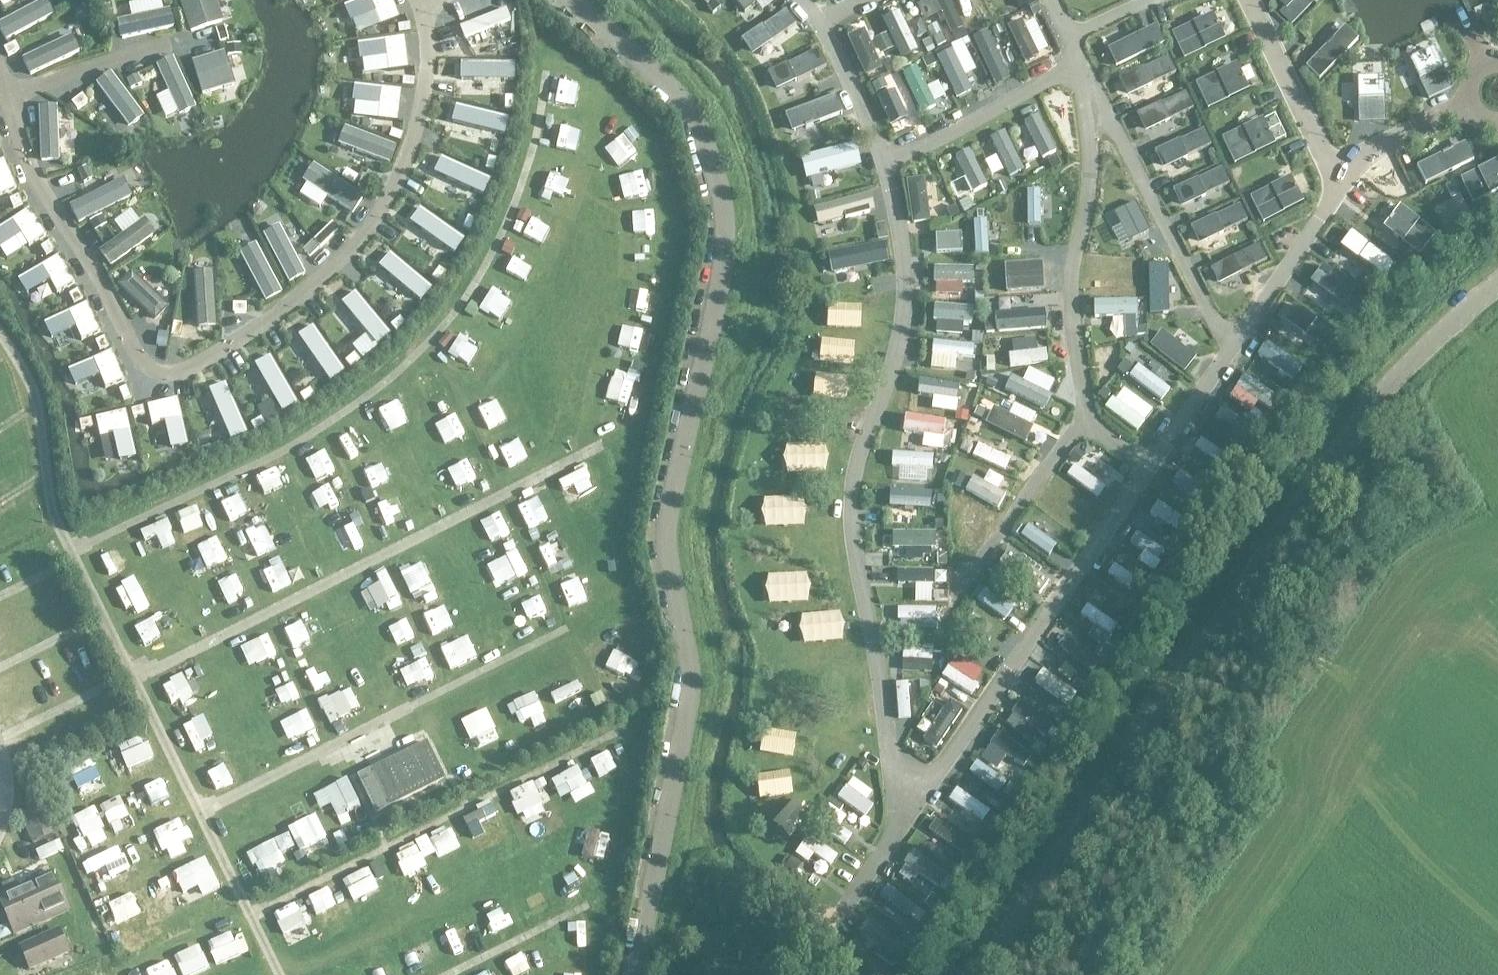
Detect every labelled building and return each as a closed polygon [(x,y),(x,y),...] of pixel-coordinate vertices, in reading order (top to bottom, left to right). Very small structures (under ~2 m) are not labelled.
[(0,24),(0,29),(7,41),(55,15),(47,0),(45,0),(0,24)] [(181,0),(192,31),(221,21),(215,1),(215,0),(183,0),(181,0)] [(336,18),(346,32),(384,3),(382,0),(360,0),(336,18)] [(745,12),(760,0),(735,0),(745,12)] [(950,35),(964,28),(950,0),(933,0),(950,35)] [(1285,8),(1279,14),(1291,26),(1316,0),(1277,0),(1285,8)] [(720,7),(715,1),(708,8),(713,14),(720,7)] [(115,17),(112,5),(103,7),(105,19),(115,17)] [(1037,7),(1029,10),(1033,17),(1040,14),(1037,7)] [(763,26),(744,39),(755,54),(775,41),(774,39),(798,23),(789,9),(764,27),(763,26)] [(171,11),(119,22),(123,40),(175,28),(171,11)] [(899,11),(881,20),(901,60),(919,51),(899,11)] [(1213,14),(1172,33),(1184,59),(1225,40),(1213,14)] [(1021,19),(1006,27),(1025,63),(1040,55),(1021,19)] [(228,39),(224,27),(215,30),(219,42),(228,39)] [(803,36),(807,44),(828,35),(824,27),(803,36)] [(1162,44),(1154,29),(1113,49),(1120,64),(1162,44)] [(1306,66),(1319,80),(1356,43),(1342,29),(1306,66)] [(865,30),(847,38),(864,76),(882,68),(865,30)] [(987,30),(972,38),(995,86),(1010,78),(987,30)] [(417,32),(407,33),(408,40),(418,39),(417,32)] [(73,36),(23,59),(31,75),(80,52),(73,36)] [(16,44),(5,50),(8,57),(19,51),(16,44)] [(240,45),(227,45),(228,56),(241,55),(240,45)] [(345,48),(345,61),(397,59),(396,46),(345,48)] [(973,91),(952,49),(936,57),(957,99),(973,91)] [(827,66),(819,50),(788,65),(787,64),(770,72),(778,89),(796,80),(796,81),(827,66)] [(232,74),(230,73),(224,53),(193,62),(202,92),(223,86),(225,87),(232,85),(234,81),(232,74)] [(1176,73),(1168,57),(1145,68),(1122,78),(1130,94),(1151,84),(1152,85),(1176,73)] [(1426,103),(1447,94),(1431,57),(1409,67),(1426,103)] [(175,59),(158,68),(181,115),(196,108),(175,59)] [(1237,64),(1195,83),(1208,110),(1249,90),(1237,64)] [(917,67),(903,73),(922,112),(935,105),(917,67)] [(110,74),(98,84),(131,126),(142,117),(110,74)] [(138,77),(127,81),(131,87),(142,84),(138,77)] [(1382,78),(1357,79),(1359,123),(1384,122),(1382,78)] [(403,81),(400,90),(412,93),(415,84),(403,81)] [(340,84),(336,102),(393,114),(396,95),(340,84)] [(908,116),(894,89),(877,97),(892,125),(908,116)] [(1193,109),(1185,93),(1162,104),(1162,103),(1140,114),(1147,130),(1168,120),(1169,121),(1193,109)] [(83,97),(72,104),(78,111),(88,103),(83,97)] [(835,97),(792,113),(799,130),(806,128),(806,129),(814,126),(813,125),(842,114),(835,97)] [(452,114),(449,120),(500,144),(508,127),(457,103),(452,114)] [(57,106),(39,106),(41,159),(59,159),(57,106)] [(1038,114),(1023,121),(1042,158),(1057,150),(1038,114)] [(1263,118),(1222,138),(1234,164),(1275,145),(1263,118)] [(345,127),(340,145),(390,166),(396,147),(345,127)] [(393,130),(389,138),(400,142),(403,134),(393,130)] [(1004,130),(989,137),(1009,177),(1024,170),(1004,130)] [(1210,146),(1203,130),(1179,141),(1157,151),(1165,167),(1186,157),(1186,158),(1210,146)] [(1063,131),(1060,143),(1074,146),(1077,134),(1063,131)] [(809,179),(858,166),(853,145),(804,158),(809,179)] [(1425,183),(1471,161),(1463,145),(1450,152),(1449,150),(1441,154),(1442,156),(1417,168),(1425,183)] [(969,148),(954,156),(973,192),(988,184),(969,148)] [(440,156),(431,171),(474,197),(476,193),(483,182),(440,156)] [(1459,179),(1471,204),(1497,191),(1497,160),(1459,179)] [(0,163),(0,197),(17,190),(5,161),(0,163)] [(314,166),(305,181),(354,214),(364,199),(314,166)] [(485,166),(482,174),(490,177),(493,169),(485,166)] [(92,179),(86,167),(78,171),(84,183),(92,179)] [(1229,185),(1221,169),(1198,180),(1198,179),(1175,190),(1183,206),(1204,196),(1205,197),(1229,185)] [(345,179),(342,179),(355,186),(359,178),(347,171),(345,179)] [(925,177),(906,179),(911,224),(930,222),(925,177)] [(1290,177),(1250,197),(1263,223),(1303,203),(1290,177)] [(124,178),(71,206),(79,221),(131,195),(124,178)] [(1452,184),(1444,188),(1450,200),(1458,196),(1452,184)] [(1040,189),(1026,190),(1026,225),(1040,225),(1040,189)] [(869,194),(823,206),(828,223),(845,218),(845,219),(870,213),(869,212),(874,210),(869,194)] [(19,197),(10,201),(13,210),(23,206),(19,197)] [(1135,201),(1114,212),(1130,242),(1150,231),(1135,201)] [(1247,222),(1239,206),(1216,217),(1215,216),(1193,227),(1201,243),(1222,233),(1222,234),(1247,222)] [(1418,255),(1434,235),(1399,208),(1392,218),(1390,216),(1386,221),(1388,222),(1384,228),(1418,255)] [(421,209),(413,221),(456,255),(466,240),(421,209)] [(514,229),(530,234),(535,220),(518,215),(514,229)] [(100,216),(92,221),(96,228),(105,224),(100,216)] [(463,228),(471,231),(476,220),(468,217),(463,228)] [(986,220),(973,221),(975,254),(988,253),(986,220)] [(0,228),(0,256),(23,246),(14,221),(0,228)] [(145,221),(100,250),(111,264),(155,232),(145,221)] [(888,239),(885,224),(875,226),(878,241),(888,239)] [(282,225),(266,233),(288,280),(305,272),(282,225)] [(323,232),(313,242),(319,248),(329,238),(323,232)] [(1397,264),(1354,232),(1343,247),(1365,263),(1365,262),(1387,278),(1397,264)] [(961,233),(935,234),(936,253),(962,252),(961,233)] [(313,242),(306,249),(312,255),(319,248),(313,242)] [(50,243),(41,248),(46,257),(55,252),(50,243)] [(256,244),(241,255),(261,289),(266,300),(283,292),(256,244)] [(844,269),(887,260),(884,244),(831,255),(832,260),(830,262),(832,270),(835,272),(843,271),(844,269)] [(1221,283),(1266,261),(1259,245),(1213,268),(1221,283)] [(391,255),(381,267),(421,301),(432,289),(391,255)] [(59,256),(19,279),(27,294),(49,281),(57,294),(75,284),(59,256)] [(1043,261),(1004,264),(1006,293),(1045,291),(1043,261)] [(1167,265),(1149,265),(1150,314),(1168,313),(1168,298),(1165,298),(1165,276),(1167,276),(1167,265)] [(974,267),(933,266),(933,282),(973,283),(974,267)] [(1323,267),(1312,281),(1355,314),(1366,299),(1344,284),(1345,283),(1323,267)] [(432,278),(439,283),(446,273),(439,268),(432,278)] [(132,272),(120,284),(155,317),(167,304),(132,272)] [(213,272),(194,272),(200,325),(216,324),(213,272)] [(78,291),(69,296),(74,305),(83,300),(78,291)] [(356,294),(344,304),(378,345),(390,335),(356,294)] [(1138,300),(1093,300),(1094,318),(1138,317),(1138,300)] [(87,304),(45,323),(51,338),(75,327),(81,341),(100,333),(87,304)] [(247,304),(234,304),(234,312),(247,313),(247,304)] [(862,306),(828,304),(827,328),(861,330),(862,306)] [(974,307),(934,304),(932,321),(973,324),(974,307)] [(1327,351),(1337,337),(1316,322),(1316,321),(1294,305),(1283,321),(1327,351)] [(1045,309),(995,314),(997,337),(1047,332),(1045,309)] [(462,346),(476,330),(461,317),(447,333),(462,346)] [(391,326),(396,333),(406,325),(400,318),(391,326)] [(972,336),(988,326),(983,318),(967,328),(972,336)] [(1279,348),(1289,336),(1270,321),(1261,333),(1279,348)] [(176,323),(173,335),(178,336),(182,324),(176,323)] [(1158,327),(1145,346),(1188,378),(1201,360),(1158,327)] [(314,328),(300,337),(330,381),(344,371),(314,328)] [(159,332),(158,345),(167,347),(170,334),(159,332)] [(105,338),(95,342),(99,352),(109,348),(105,338)] [(856,342),(820,339),(818,364),(854,366),(856,342)] [(974,345),(932,341),(931,355),(973,358),(974,345)] [(1266,342),(1257,355),(1294,380),(1302,367),(1266,342)] [(1046,349),(1007,354),(1009,367),(1048,362),(1046,349)] [(112,352),(69,370),(75,385),(99,375),(105,389),(124,381),(112,352)] [(345,362),(351,369),(360,361),(355,354),(345,362)] [(270,357),(256,365),(283,412),(297,403),(270,357)] [(1170,390),(1137,365),(1129,377),(1162,401),(1170,390)] [(612,367),(608,384),(627,388),(631,371),(612,367)] [(849,377),(815,373),(812,398),(846,402),(849,377)] [(1244,374),(1236,387),(1273,411),(1281,398),(1244,374)] [(1052,396),(1011,376),(1005,390),(1045,410),(1052,396)] [(919,380),(917,395),(959,401),(961,386),(919,380)] [(226,385),(211,391),(232,440),(247,433),(226,385)] [(119,391),(124,402),(132,399),(127,388),(119,391)] [(300,396),(305,403),(315,397),(311,389),(300,396)] [(1104,408),(1137,433),(1145,423),(1112,398),(1104,408)] [(189,445),(178,399),(148,406),(152,426),(167,423),(173,448),(189,445)] [(1223,406),(1215,417),(1244,437),(1252,427),(1223,406)] [(131,410),(134,419),(145,416),(142,408),(131,410)] [(994,408),(987,424),(1026,442),(1033,427),(994,408)] [(943,438),(946,421),(905,415),(902,432),(943,438)] [(251,424),(255,432),(266,426),(262,418),(251,424)] [(79,422),(81,430),(93,428),(91,419),(79,422)] [(813,420),(812,439),(831,439),(831,421),(813,420)] [(344,444),(361,435),(355,422),(337,431),(344,444)] [(490,436),(499,455),(518,445),(509,427),(490,436)] [(105,435),(83,447),(93,485),(121,478),(105,435)] [(1201,438),(1194,448),(1224,468),(1231,458),(1201,438)] [(978,444),(972,456),(1005,472),(1011,459),(978,444)] [(199,450),(202,458),(214,454),(211,446),(199,450)] [(933,455),(892,453),(891,467),(932,469),(933,455)] [(801,456),(801,472),(822,473),(823,457),(801,456)] [(1074,465),(1066,476),(1098,498),(1105,487),(1074,465)] [(1179,470),(1172,481),(1200,501),(1208,490),(1179,470)] [(1007,493),(975,474),(965,490),(997,509),(1007,493)] [(593,486),(567,494),(574,518),(600,509),(593,486)] [(819,507),(820,487),(801,487),(800,507),(819,507)] [(931,510),(932,492),(890,490),(889,507),(931,510)] [(377,497),(368,501),(376,520),(385,517),(377,497)] [(202,500),(189,504),(198,529),(211,524),(202,500)] [(1158,501),(1149,514),(1181,535),(1189,522),(1158,501)] [(477,515),(484,536),(503,529),(496,508),(477,515)] [(253,515),(256,532),(266,530),(263,513),(253,515)] [(147,523),(155,545),(170,540),(162,517),(147,523)] [(250,517),(232,525),(240,544),(258,536),(250,517)] [(531,534),(543,558),(565,548),(553,524),(531,534)] [(1029,525),(1021,536),(1049,555),(1057,545),(1029,525)] [(935,532),(892,532),(892,548),(935,549),(935,532)] [(1136,532),(1130,542),(1158,561),(1164,551),(1136,532)] [(259,579),(277,570),(266,549),(248,558),(259,579)] [(1049,581),(1008,550),(998,563),(1039,594),(1049,581)] [(407,577),(425,571),(419,554),(400,561),(407,577)] [(548,570),(559,595),(577,587),(566,562),(548,570)] [(1114,564),(1107,574),(1137,594),(1143,584),(1114,564)] [(374,569),(383,590),(391,587),(383,566),(374,569)] [(982,599),(998,581),(983,568),(967,586),(982,599)] [(897,570),(897,584),(934,584),(934,570),(897,570)] [(858,623),(858,601),(838,601),(838,622),(858,623)] [(1087,604),(1080,615),(1110,636),(1118,625),(1087,604)] [(936,608),(897,608),(897,620),(936,621),(936,608)] [(1068,635),(1058,646),(1090,675),(1100,664),(1068,635)] [(598,656),(624,667),(632,650),(606,638),(598,656)] [(933,646),(903,645),(902,660),(932,661),(933,646)] [(571,669),(559,675),(555,665),(541,672),(553,695),(578,683),(571,669)] [(948,666),(941,676),(972,696),(979,686),(948,666)] [(159,669),(160,689),(190,688),(190,668),(159,669)] [(1043,669),(1034,681),(1068,706),(1077,694),(1043,669)] [(530,682),(503,692),(511,711),(537,701),(530,682)] [(894,683),(898,719),(912,718),(908,682),(894,683)] [(1020,700),(1011,712),(1045,738),(1054,726),(1020,700)] [(949,701),(923,740),(937,749),(963,710),(949,701)] [(196,718),(206,736),(224,726),(215,708),(196,718)] [(483,708),(465,714),(471,735),(489,729),(483,708)] [(189,710),(178,713),(187,742),(198,739),(189,710)] [(525,714),(529,728),(542,725),(538,710),(525,714)] [(112,735),(120,757),(146,747),(138,725),(112,735)] [(763,729),(760,753),(793,758),(796,734),(763,729)] [(1033,756),(998,732),(989,744),(1024,768),(1033,756)] [(421,741),(368,768),(386,804),(439,777),(421,741)] [(69,756),(50,762),(54,772),(73,766),(69,756)] [(84,778),(101,776),(98,757),(81,760),(84,778)] [(795,779),(804,779),(805,758),(796,758),(795,779)] [(976,761),(969,772),(999,792),(1007,781),(976,761)] [(138,796),(171,782),(164,764),(130,778),(138,796)] [(789,771),(756,775),(759,799),(793,794),(789,771)] [(95,793),(102,812),(121,804),(114,786),(95,793)] [(846,786),(837,798),(865,818),(874,805),(846,786)] [(956,788),(949,800),(983,822),(991,811),(956,788)] [(324,804),(341,816),(350,804),(333,792),(324,804)] [(88,795),(65,806),(75,827),(98,817),(88,795)] [(794,798),(772,822),(789,838),(812,814),(794,798)] [(18,816),(33,845),(57,833),(42,804),(18,816)] [(172,808),(147,818),(156,838),(180,828),(172,808)] [(822,814),(815,825),(845,845),(852,835),(822,814)] [(936,820),(928,830),(961,853),(969,843),(936,820)] [(808,835),(795,854),(808,863),(814,855),(831,866),(838,856),(808,835)] [(82,862),(114,848),(109,837),(77,851),(82,862)] [(105,864),(122,857),(118,848),(101,855),(105,864)] [(179,878),(201,869),(193,849),(170,858),(179,878)] [(913,850),(903,863),(939,888),(949,875),(913,850)] [(170,861),(160,865),(168,883),(177,879),(170,861)] [(135,877),(144,895),(162,885),(154,868),(135,877)] [(8,893),(0,896),(0,900),(15,935),(69,911),(52,873),(16,889),(13,882),(5,885),(8,893)] [(108,901),(132,891),(128,881),(104,891),(108,901)] [(888,885),(880,896),(909,917),(917,906),(888,885)] [(868,919),(859,931),(889,954),(898,941),(868,919)] [(208,948),(229,943),(224,923),(203,928),(208,948)] [(59,928),(19,947),(30,972),(71,954),(59,928)] [(707,956),(715,957),(715,935),(707,935),(707,956)] [(178,968),(202,958),(193,936),(169,946),(178,968)] [(232,946),(216,955),(222,965),(238,956),(232,946)] [(171,973),(162,950),(138,958),(144,974),(165,974),(171,973)]
